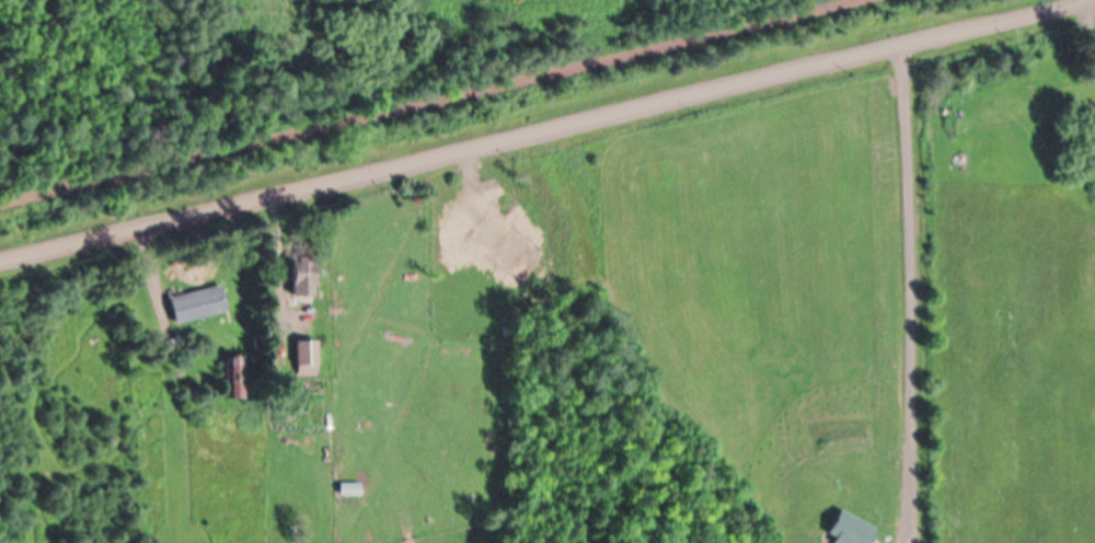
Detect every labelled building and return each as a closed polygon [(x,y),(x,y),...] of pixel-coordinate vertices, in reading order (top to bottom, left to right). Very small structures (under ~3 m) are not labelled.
[(291,299),(314,299),(314,259),(291,259),(291,299)] [(170,300),(175,325),(227,315),(222,290),(170,300)] [(296,369),(317,369),(317,344),(296,344),(296,369)] [(226,402),(246,402),(246,359),(226,359),(226,402)] [(355,487),(342,487),(342,499),(355,498),(355,487)]
